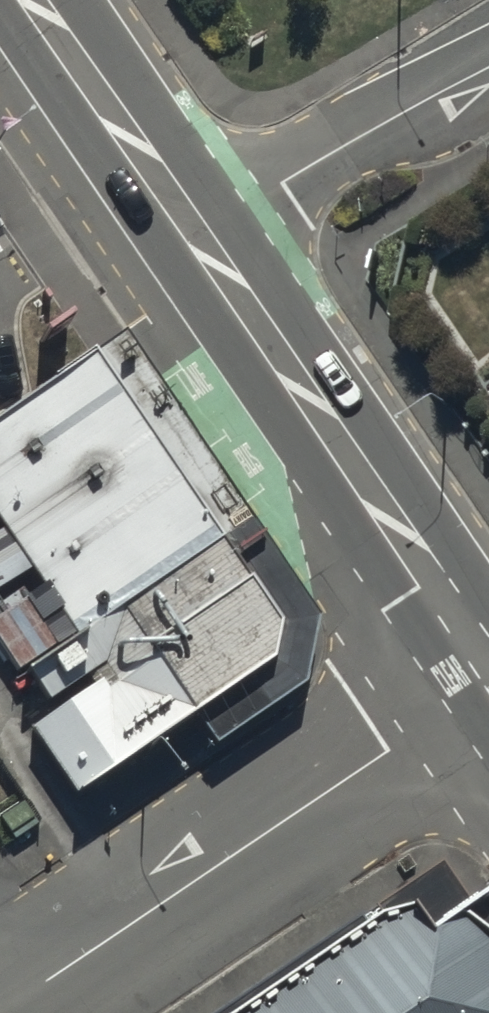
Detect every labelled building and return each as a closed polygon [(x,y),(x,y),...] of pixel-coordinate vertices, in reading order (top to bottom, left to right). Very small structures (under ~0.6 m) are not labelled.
[(94,350),(0,413),(0,524),(78,637),(26,672),(53,711),(31,727),(76,792),(273,658),(280,623),(94,350)] [(441,875),(238,1012),(488,1012),(488,945),(441,875)]
